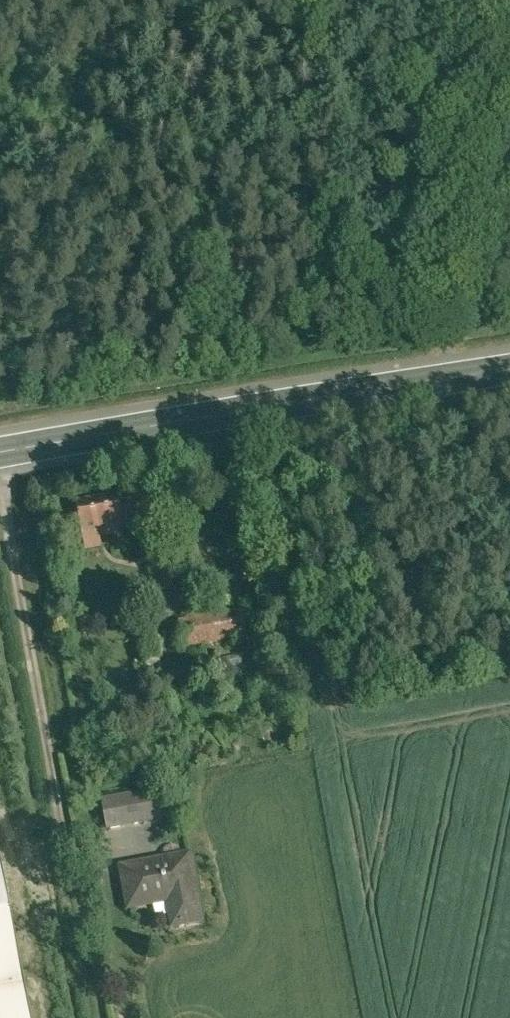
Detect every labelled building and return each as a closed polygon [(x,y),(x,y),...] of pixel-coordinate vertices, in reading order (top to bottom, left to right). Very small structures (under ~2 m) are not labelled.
[(122,496),(80,504),(86,538),(129,529),(124,505),(122,496)] [(147,500),(124,505),(129,529),(152,525),(147,500)] [(218,604),(200,607),(202,618),(220,614),(218,604)] [(202,618),(182,621),(187,648),(246,637),(241,610),(220,614),(202,618)] [(157,791),(106,801),(111,828),(162,819),(157,791)] [(14,916),(0,842),(0,919),(14,916)] [(191,856),(124,869),(132,908),(133,907),(132,903),(174,895),(177,910),(173,911),(176,926),(203,921),(191,856)] [(14,916),(0,919),(0,1017),(34,1017),(14,916)]
